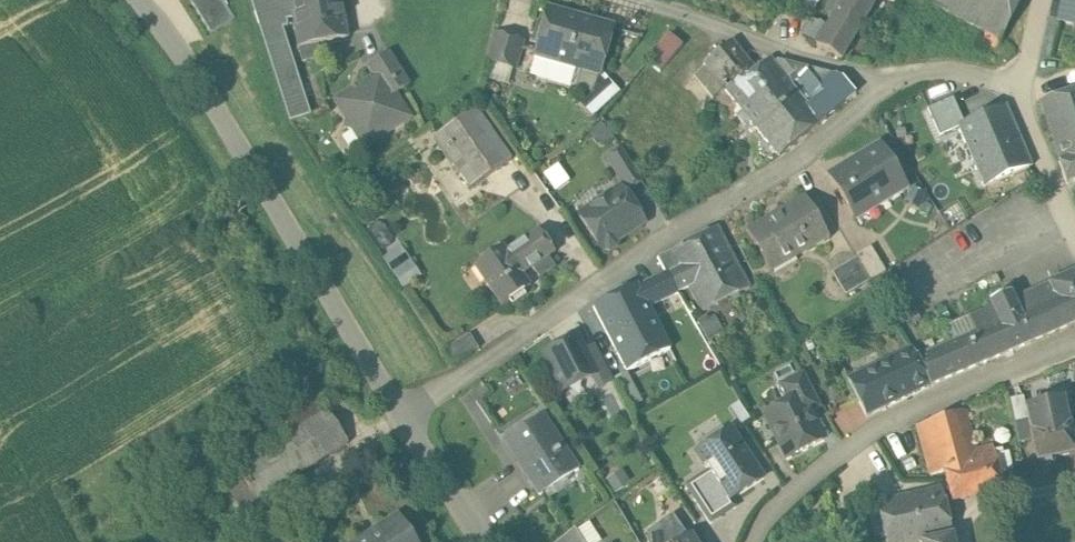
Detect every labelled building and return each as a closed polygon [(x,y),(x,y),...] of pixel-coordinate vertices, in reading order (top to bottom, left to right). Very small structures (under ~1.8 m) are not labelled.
[(190,2),(210,35),(233,21),(220,0),(193,0),(190,2)] [(251,2),(289,123),(311,116),(283,29),(287,28),(285,20),(293,19),(290,0),(251,0),(251,2)] [(293,19),(299,48),(300,47),(319,44),(349,38),(341,0),(290,0),(293,19)] [(829,26),(853,41),(878,0),(845,0),(829,26)] [(978,28),(973,37),(996,49),(1020,0),(920,0),(978,28)] [(1058,19),(1074,23),(1074,0),(1063,0),(1058,19)] [(613,26),(547,7),(533,55),(599,75),(613,26)] [(810,15),(801,33),(816,41),(825,22),(810,15)] [(853,41),(829,26),(817,45),(841,60),(853,41)] [(666,61),(682,42),(669,31),(653,50),(666,61)] [(521,41),(497,34),(489,62),(513,69),(521,41)] [(732,42),(704,65),(729,95),(756,72),(732,42)] [(319,44),(300,47),(303,62),(322,58),(319,44)] [(389,53),(367,67),(374,78),(381,74),(394,95),(410,86),(389,53)] [(756,72),(729,95),(737,104),(746,116),(788,81),(774,64),(771,60),(756,72)] [(842,77),(782,62),(774,64),(788,81),(808,105),(842,77)] [(374,78),(335,103),(346,120),(344,129),(353,131),(364,148),(410,119),(394,95),(381,74),(374,78)] [(842,77),(808,105),(821,121),(855,93),(842,77)] [(579,108),(590,121),(620,93),(608,81),(579,108)] [(788,81),(746,116),(737,104),(731,109),(745,126),(751,122),(779,156),(821,121),(808,105),(788,81)] [(1042,101),(1061,161),(1060,161),(1066,182),(1074,179),(1074,91),(1042,101)] [(954,98),(929,109),(940,135),(960,127),(959,125),(964,123),(954,98)] [(964,123),(959,125),(960,127),(967,143),(973,157),(984,185),(1030,165),(1005,106),(964,123)] [(476,111),(435,139),(470,189),(511,161),(476,111)] [(967,143),(955,148),(961,162),(973,157),(967,143)] [(881,147),(832,176),(856,216),(905,187),(881,147)] [(642,182),(622,149),(608,158),(628,191),(642,182)] [(621,189),(580,216),(603,250),(603,249),(610,251),(616,247),(617,240),(643,222),(621,189)] [(807,196),(746,230),(771,273),(831,238),(807,196)] [(716,228),(659,259),(667,275),(677,293),(689,286),(734,262),(716,228)] [(508,253),(504,247),(473,268),(501,309),(532,288),(523,275),(533,268),(539,278),(555,267),(549,258),(555,253),(539,231),(508,253)] [(872,247),(856,256),(858,259),(871,281),(886,272),(872,247)] [(381,261),(402,292),(421,279),(400,248),(381,261)] [(858,259),(833,273),(846,296),(871,281),(858,259)] [(734,262),(689,286),(703,311),(748,287),(734,262)] [(1012,299),(1031,343),(1074,324),(1074,271),(1048,283),(1012,299)] [(667,275),(655,281),(655,280),(638,288),(648,308),(665,300),(665,299),(677,293),(667,275)] [(636,285),(593,308),(609,339),(653,317),(648,308),(638,288),(636,285)] [(952,344),(919,358),(932,386),(1031,343),(1012,299),(1009,293),(990,302),(992,308),(970,317),(977,332),(951,343),(952,344)] [(653,317),(609,339),(627,373),(670,351),(653,317)] [(471,333),(444,350),(453,365),(480,349),(471,333)] [(577,339),(545,356),(563,392),(595,375),(577,339)] [(930,386),(911,349),(878,365),(897,402),(930,386)] [(878,365),(847,380),(866,416),(897,402),(878,365)] [(803,373),(779,386),(788,403),(800,397),(810,415),(821,409),(803,373)] [(314,389),(279,412),(293,433),(328,410),(314,389)] [(788,403),(766,415),(788,458),(823,441),(810,415),(800,397),(788,403)] [(1025,408),(1031,432),(1030,432),(1037,463),(1039,462),(1042,468),(1054,465),(1055,459),(1074,454),(1074,449),(1069,424),(1064,400),(1025,408)] [(293,433),(265,451),(286,483),(348,442),(328,410),(293,433)] [(965,411),(917,427),(932,475),(947,472),(953,500),(1002,489),(992,445),(976,449),(965,411)] [(543,419),(504,443),(538,498),(541,496),(537,490),(571,469),(575,475),(577,474),(543,419)] [(762,480),(757,472),(731,432),(697,454),(728,502),(762,480)] [(892,498),(901,541),(922,541),(952,535),(942,487),(892,498)] [(359,541),(413,541),(397,518),(359,541)] [(667,524),(647,538),(648,541),(679,541),(667,524)] [(559,541),(581,541),(574,531),(559,541)]
